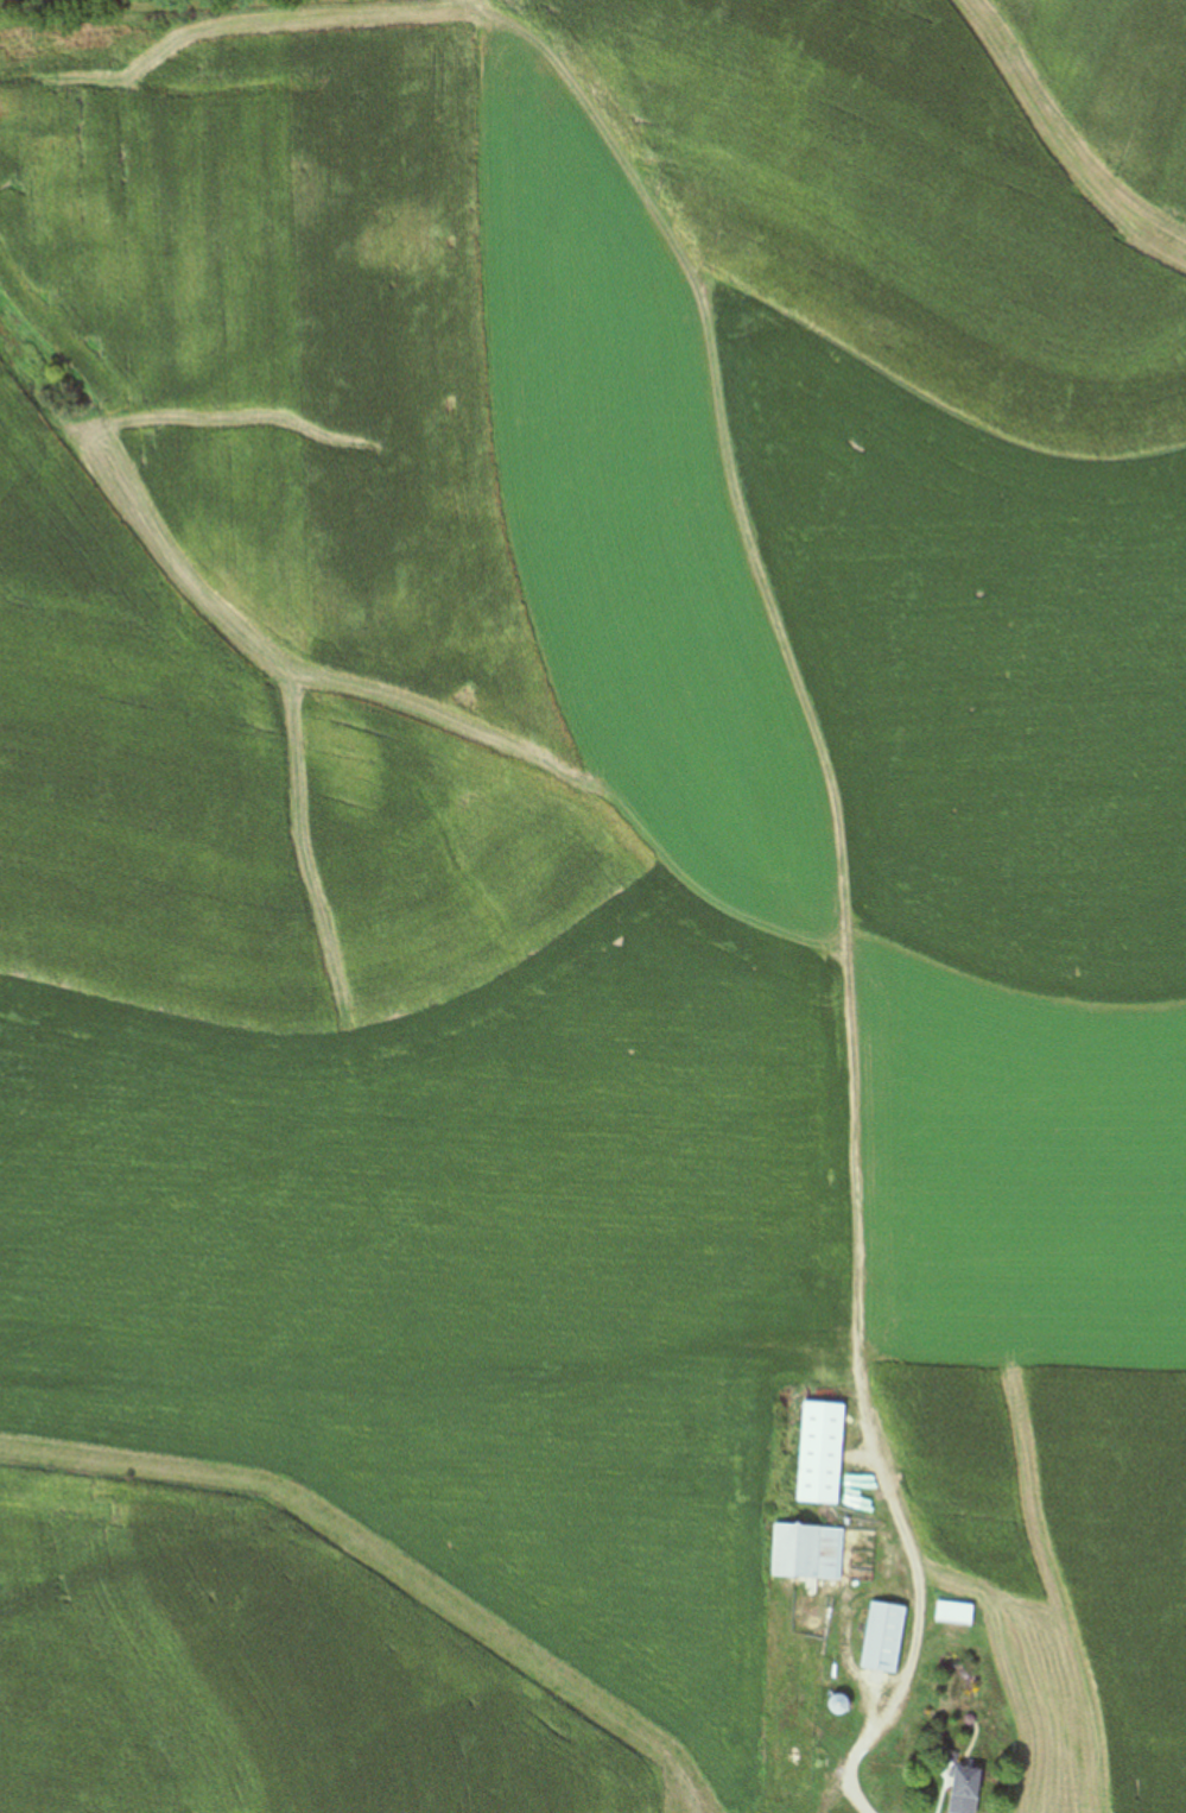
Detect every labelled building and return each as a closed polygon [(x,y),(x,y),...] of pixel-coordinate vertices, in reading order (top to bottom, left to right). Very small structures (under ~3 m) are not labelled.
[(844,1406),(803,1403),(797,1503),(838,1506),(844,1406)] [(772,1578),(840,1581),(842,1529),(774,1526),(772,1578)] [(862,1670),(896,1674),(905,1607),(870,1603),(862,1670)] [(973,1606),(937,1603),(935,1623),(971,1626),(973,1606)] [(979,1769),(952,1768),(951,1812),(978,1812),(979,1769)]
